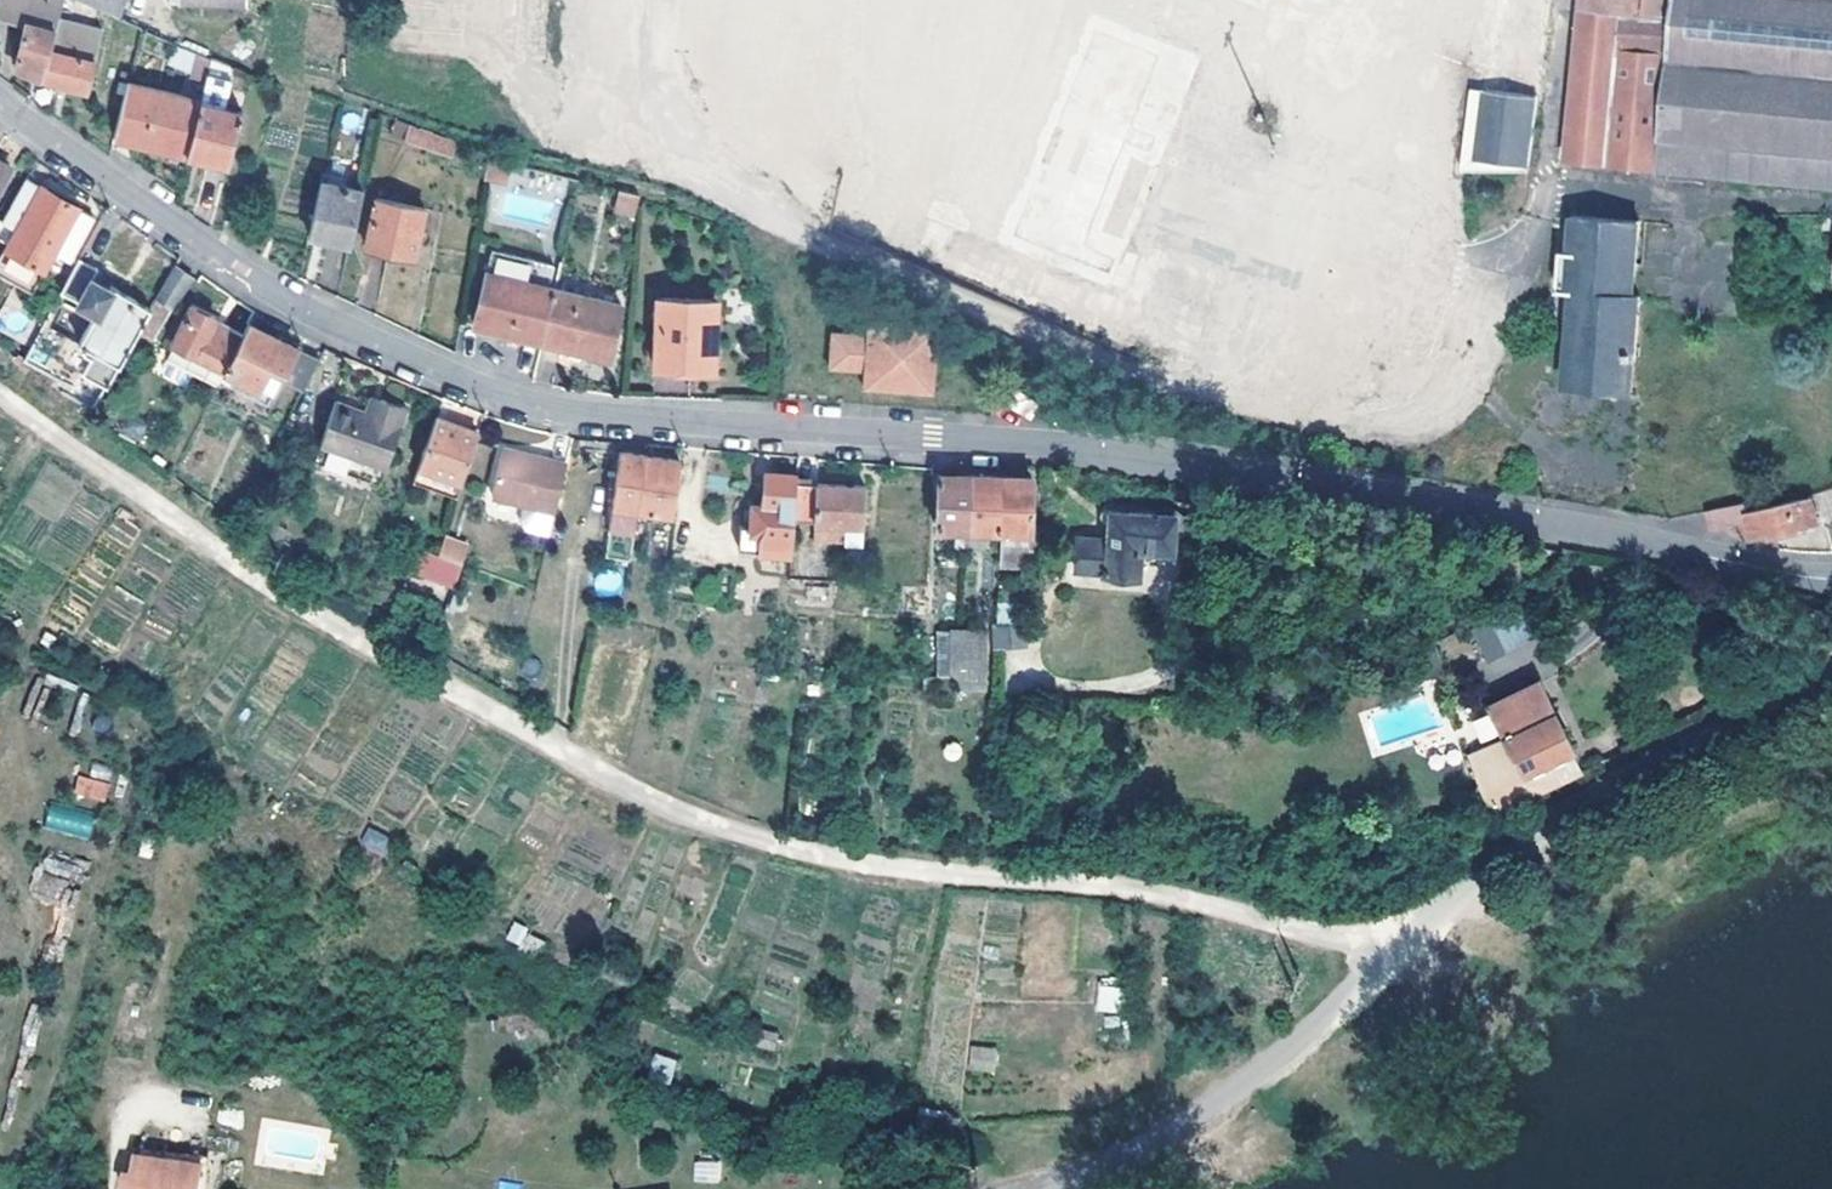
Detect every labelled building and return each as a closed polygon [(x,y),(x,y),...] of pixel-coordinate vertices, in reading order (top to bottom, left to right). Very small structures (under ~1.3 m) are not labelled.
[(59,0),(0,0),(0,20),(18,24),(7,73),(35,79),(53,19),(59,0)] [(99,11),(104,0),(86,0),(84,4),(99,11)] [(115,18),(123,0),(104,0),(99,11),(115,18)] [(1831,186),(1831,0),(1579,0),(1568,161),(1831,186)] [(53,19),(35,79),(81,91),(94,30),(53,19)] [(183,67),(187,51),(168,43),(164,63),(183,67)] [(197,85),(202,58),(187,51),(183,67),(181,81),(197,85)] [(220,91),(225,67),(202,58),(197,85),(194,103),(183,157),(210,163),(222,166),(236,113),(211,107),(220,91)] [(183,157),(194,103),(121,85),(108,138),(183,157)] [(1531,171),(1532,166),(1502,162),(1490,158),(1487,149),(1482,146),(1476,145),(1476,126),(1480,86),(1472,86),(1464,169),(1531,171)] [(403,125),(390,120),(387,136),(448,155),(449,151),(450,141),(403,128),(403,125)] [(493,164),(482,162),(478,181),(499,186),(503,166),(493,164)] [(327,178),(317,177),(304,236),(348,245),(362,186),(359,186),(347,182),(347,186),(327,184),(327,178)] [(21,179),(0,214),(0,226),(9,232),(0,248),(0,250),(36,271),(48,254),(63,262),(88,219),(56,200),(21,179)] [(615,192),(610,212),(629,216),(634,197),(615,192)] [(419,213),(372,202),(360,248),(407,260),(419,213)] [(1569,354),(1565,377),(1612,383),(1639,220),(1607,214),(1605,219),(1574,214),(1571,248),(1563,248),(1559,282),(1574,286),(1567,352),(1569,354)] [(499,256),(495,276),(544,287),(548,268),(499,256)] [(27,376),(55,396),(71,371),(99,388),(137,325),(145,310),(103,286),(100,290),(86,282),(86,276),(69,265),(55,291),(87,312),(71,340),(85,350),(76,366),(29,338),(19,358),(14,366),(27,376)] [(187,280),(170,269),(153,298),(168,307),(170,307),(187,280)] [(469,325),(535,344),(547,291),(548,289),(544,287),(495,276),(483,274),(469,325)] [(615,307),(547,291),(535,344),(601,361),(615,307)] [(153,334),(168,307),(153,298),(145,310),(137,325),(153,334)] [(0,311),(0,331),(21,342),(36,315),(6,300),(0,311)] [(709,305),(650,301),(648,368),(707,372),(709,305)] [(176,350),(218,372),(235,340),(205,326),(207,318),(184,308),(168,346),(175,349),(176,350)] [(1831,342),(1831,311),(1823,310),(1823,342),(1831,342)] [(275,382),(296,393),(313,359),(271,338),(243,324),(235,340),(218,372),(266,398),(275,382)] [(858,342),(824,338),(821,373),(855,375),(854,392),(925,397),(929,331),(925,328),(860,324),(858,342)] [(218,372),(176,350),(175,349),(168,364),(211,385),(212,383),(218,372)] [(4,360),(14,366),(19,358),(10,351),(4,360)] [(262,408),(266,398),(218,372),(212,383),(262,408)] [(996,407),(1016,418),(1022,421),(1032,404),(1006,390),(996,407)] [(370,416),(375,401),(363,397),(359,413),(370,416)] [(359,413),(329,404),(316,445),(381,466),(400,409),(375,401),(370,416),(359,413)] [(411,465),(456,482),(472,433),(451,426),(429,417),(411,465)] [(541,539),(559,466),(496,451),(485,498),(518,506),(513,526),(526,537),(541,539)] [(600,537),(624,540),(629,511),(637,458),(613,454),(600,537)] [(629,511),(664,516),(671,463),(637,458),(629,511)] [(405,482),(451,499),(456,482),(411,465),(405,482)] [(724,554),(783,556),(785,519),(785,483),(785,476),(760,475),(759,509),(730,509),(730,533),(724,534),(724,554)] [(962,551),(963,479),(947,478),(933,476),(930,532),(948,534),(947,551),(962,551)] [(992,535),(995,480),(980,479),(963,479),(962,551),(980,552),(980,534),(992,535)] [(997,556),(1024,556),(1032,557),(1033,536),(1024,535),(1024,481),(1008,480),(995,480),(992,535),(997,534),(997,556)] [(857,486),(785,483),(785,519),(806,520),(806,539),(853,540),(857,486)] [(1804,501),(1742,517),(1703,522),(1706,532),(1736,527),(1739,539),(1749,537),(1749,542),(1765,538),(1766,544),(1797,537),(1796,531),(1810,528),(1804,501)] [(1741,510),(1702,518),(1703,522),(1742,517),(1741,510)] [(1101,545),(1073,542),(1071,572),(1130,576),(1131,552),(1167,555),(1169,518),(1104,513),(1101,545)] [(437,541),(432,559),(455,568),(460,550),(437,541)] [(432,559),(410,551),(402,574),(447,590),(455,568),(432,559)] [(621,595),(621,572),(595,572),(594,594),(621,595)] [(1019,622),(1021,593),(995,594),(994,623),(1019,622)] [(1514,607),(1470,630),(1487,662),(1531,640),(1514,607)] [(992,627),(990,646),(1018,647),(1019,627),(992,627)] [(978,690),(981,633),(957,631),(945,632),(944,682),(944,689),(978,690)] [(1512,774),(1563,749),(1529,674),(1473,701),(1489,730),(1477,737),(1483,748),(1495,742),(1512,774)] [(1477,737),(1453,748),(1485,817),(1503,808),(1574,773),(1563,749),(1512,774),(1495,742),(1483,748),(1477,737)] [(77,775),(72,795),(105,803),(110,782),(77,775)] [(51,802),(44,826),(87,839),(95,815),(51,802)] [(383,856),(391,837),(366,827),(359,846),(383,856)] [(69,882),(79,886),(86,866),(46,853),(33,895),(62,905),(69,882)] [(1120,1011),(1119,981),(1096,981),(1097,1011),(1120,1011)] [(968,1072),(996,1072),(996,1046),(968,1046),(968,1072)] [(655,1052),(646,1077),(668,1086),(678,1061),(655,1052)] [(125,1188),(127,1188),(195,1188),(199,1162),(134,1153),(125,1188)] [(720,1181),(720,1161),(692,1162),(693,1181),(720,1181)]
